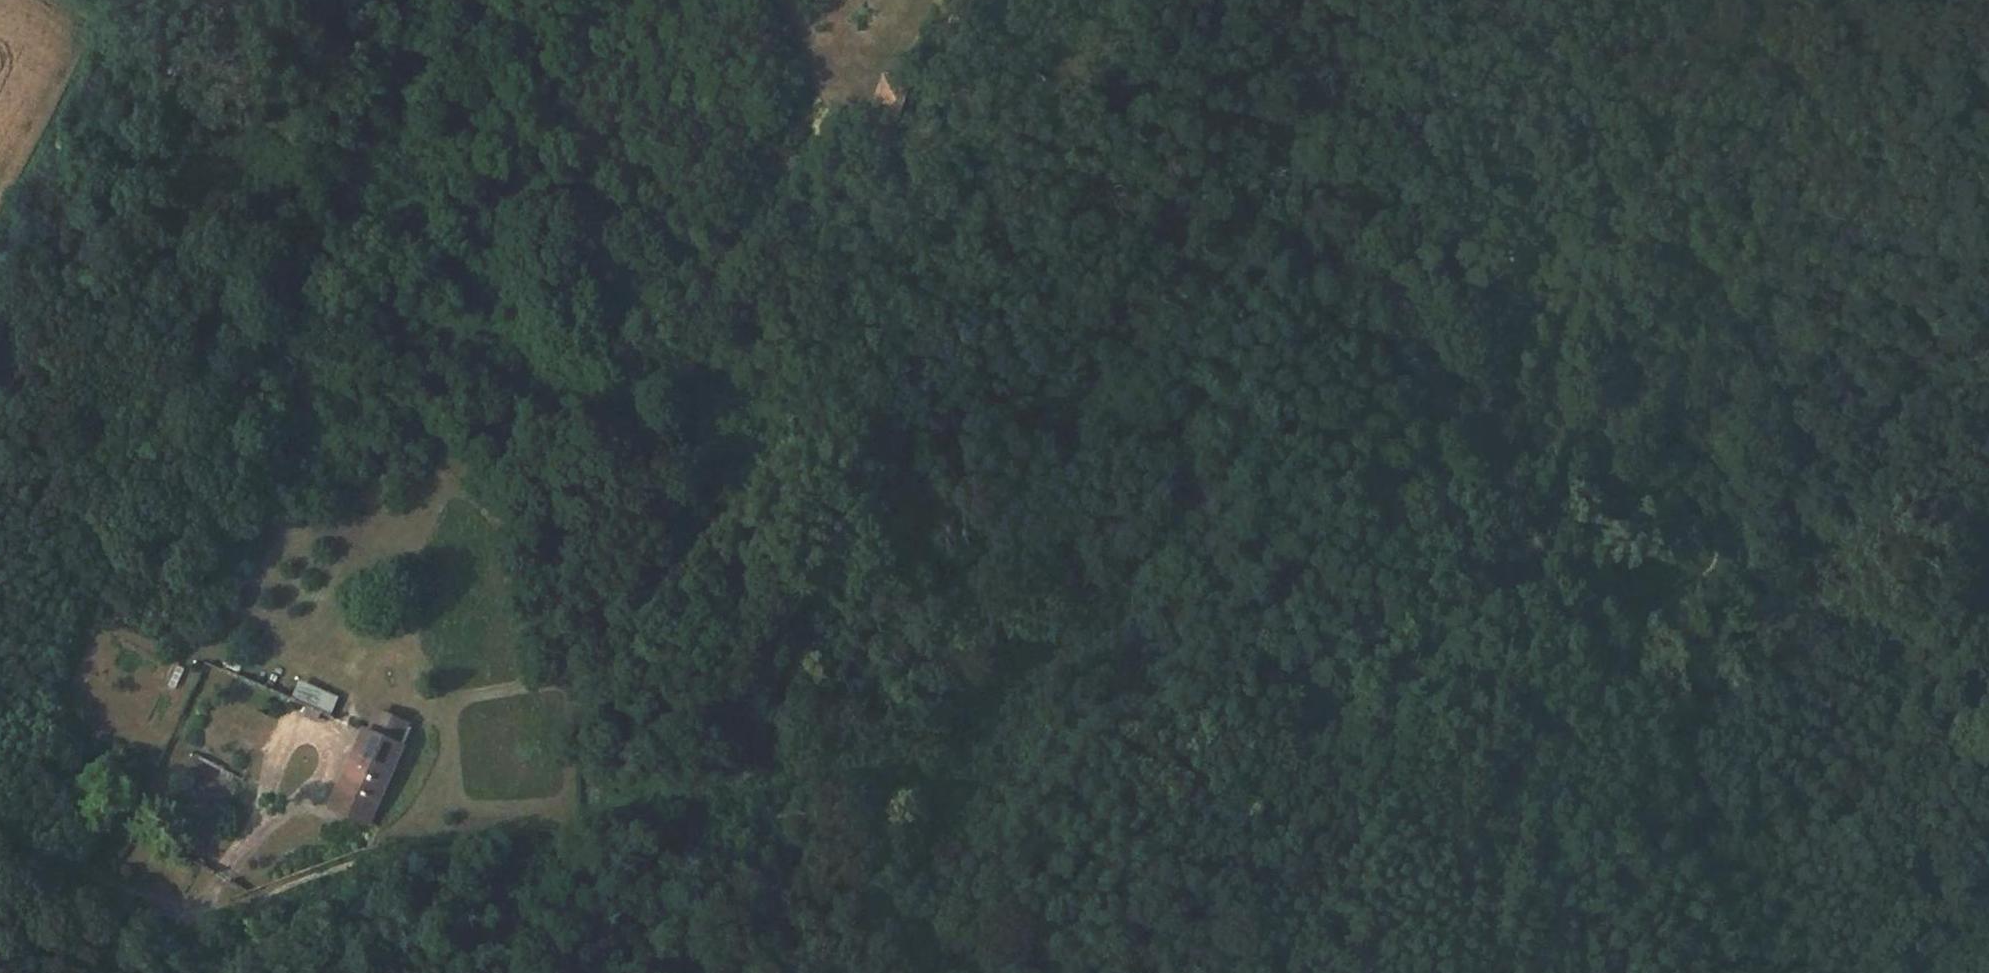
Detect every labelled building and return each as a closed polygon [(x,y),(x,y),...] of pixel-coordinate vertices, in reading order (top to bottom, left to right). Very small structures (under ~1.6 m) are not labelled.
[(294,698),(336,715),(343,698),(300,681),(294,698)] [(378,709),(367,734),(395,747),(406,723),(378,709)] [(401,750),(395,747),(367,734),(362,732),(329,808),(368,825),(401,750)]
